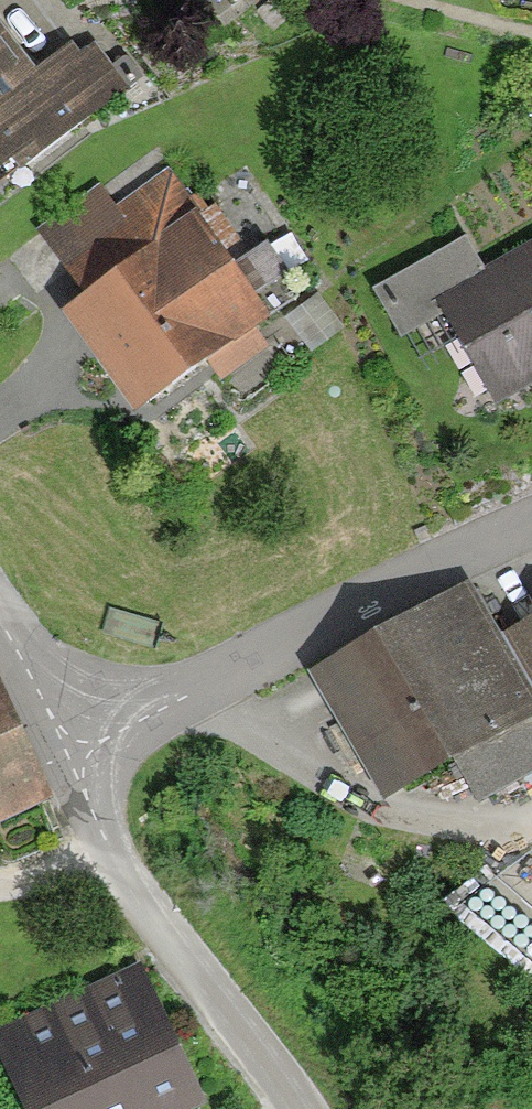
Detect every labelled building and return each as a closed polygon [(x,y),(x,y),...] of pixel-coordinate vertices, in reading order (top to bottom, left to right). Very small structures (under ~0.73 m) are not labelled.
[(14,168),(24,174),(131,91),(95,46),(81,56),(73,44),(38,75),(0,26),(0,179),(14,168)] [(86,300),(62,316),(136,418),(208,367),(232,349),(255,331),(270,321),(254,300),(233,270),(214,243),(233,230),(216,207),(201,218),(168,171),(117,208),(150,252),(86,300)] [(86,300),(150,252),(117,208),(101,185),(36,233),(86,300)] [(377,288),(404,336),(445,312),(496,402),(531,382),(531,241),(483,268),(467,239),(377,288)] [(233,270),(254,300),(288,275),(267,245),(233,270)] [(268,349),(255,331),(232,349),(208,367),(222,385),(268,349)] [(469,582),(308,674),(385,808),(457,767),(480,806),(531,776),(531,691),(502,639),(469,582)] [(502,639),(531,691),(531,622),(502,639)] [(51,806),(0,696),(0,830),(51,806)] [(140,967),(0,1034),(0,1071),(18,1108),(203,1108),(207,1107),(140,967)]
